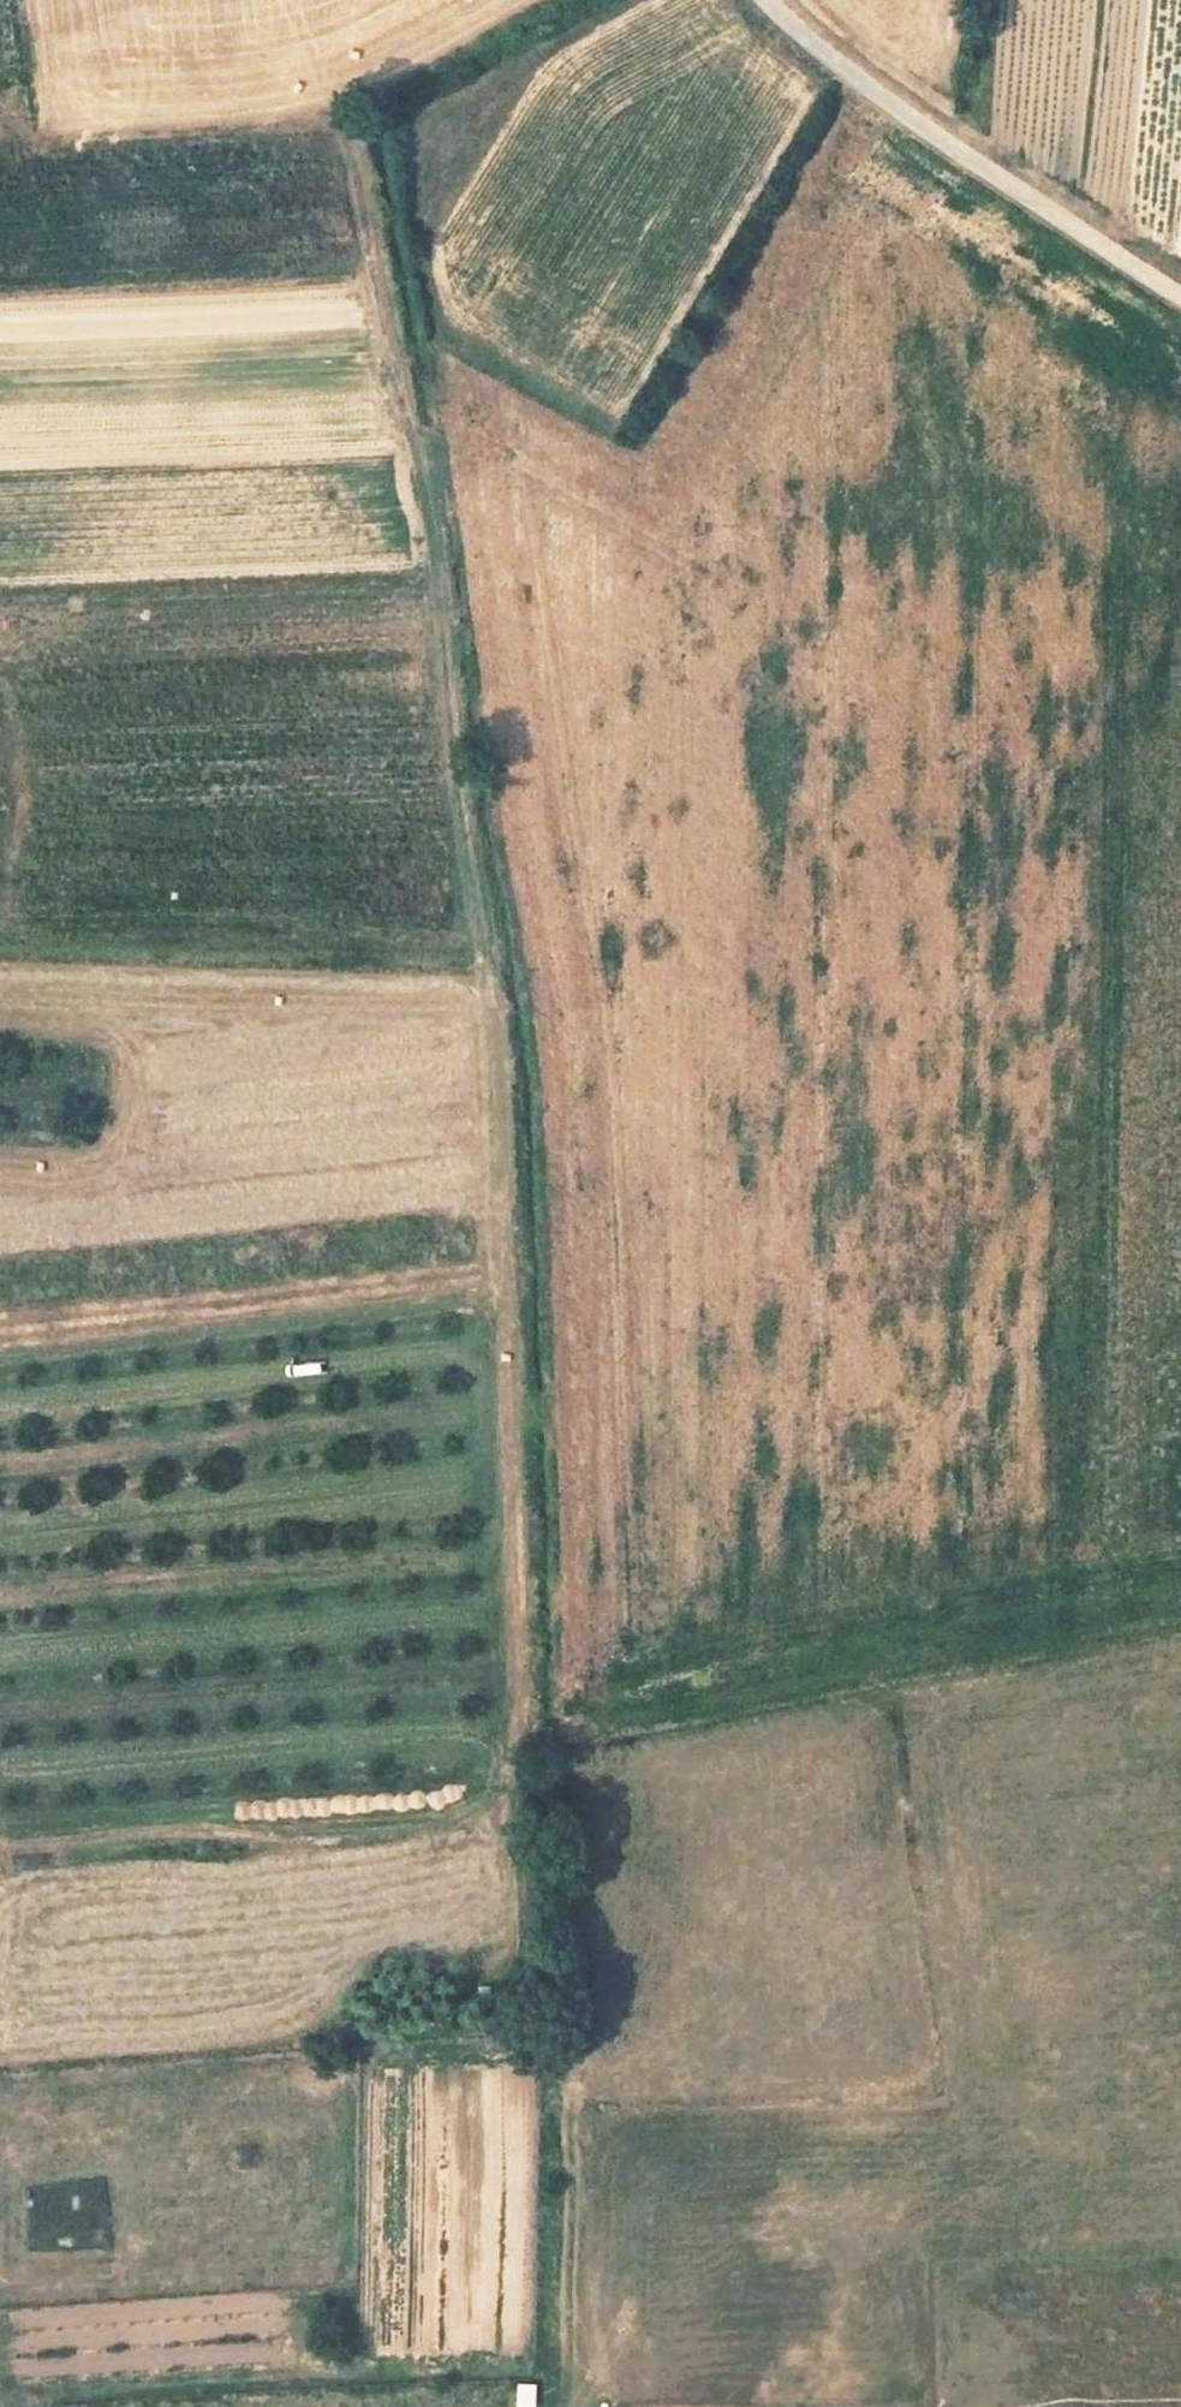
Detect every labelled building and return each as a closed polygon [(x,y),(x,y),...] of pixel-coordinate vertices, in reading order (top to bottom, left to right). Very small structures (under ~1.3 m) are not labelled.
[(532,2381),(511,2381),(511,2406),(531,2406),(532,2381)]
